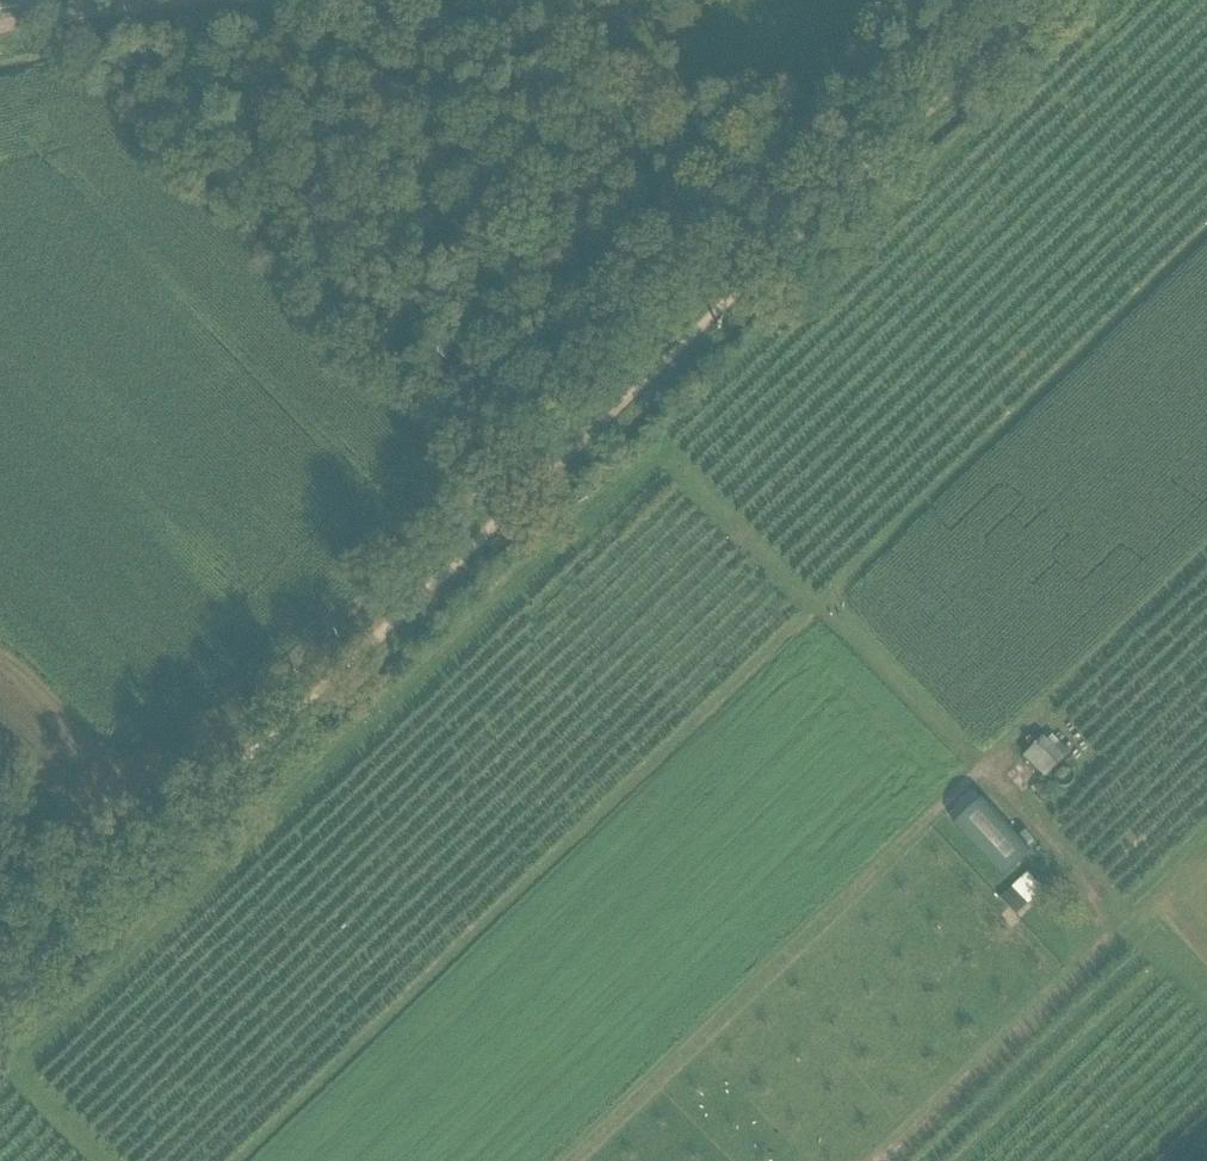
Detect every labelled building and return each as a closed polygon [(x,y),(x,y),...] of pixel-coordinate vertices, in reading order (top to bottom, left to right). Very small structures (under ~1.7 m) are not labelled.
[(1044,738),(1026,757),(1046,776),(1061,761),(1063,759),(1069,752),(1052,736),(1047,742),(1044,738)] [(1032,852),(983,800),(956,826),(1005,878),(1032,852)] [(1028,874),(1013,888),(1028,904),(1043,890),(1028,874)]
